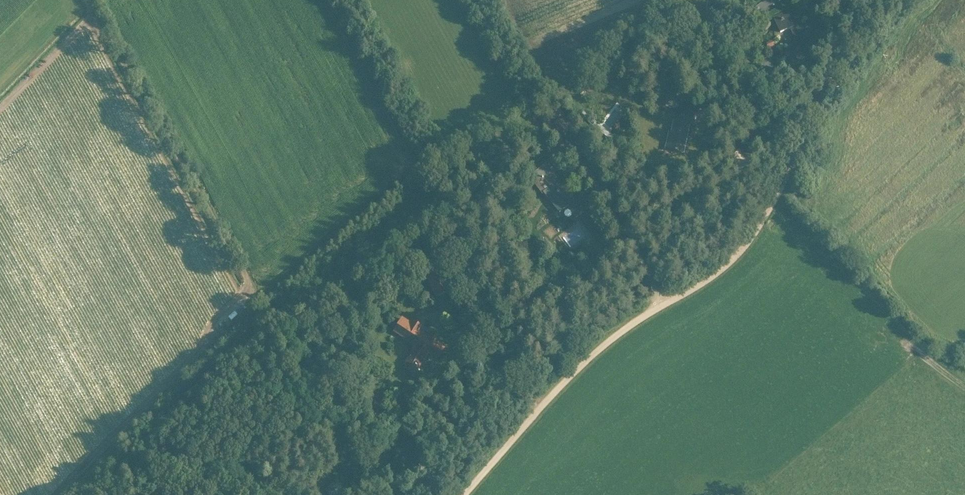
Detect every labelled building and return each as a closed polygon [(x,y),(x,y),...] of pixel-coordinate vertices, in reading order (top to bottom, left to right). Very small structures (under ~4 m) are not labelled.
[(785,0),(768,0),(757,9),(762,17),(785,0)] [(792,47),(798,61),(820,51),(810,29),(806,31),(803,26),(801,27),(794,10),(774,18),(781,33),(791,28),(798,44),(792,47)] [(748,73),(753,65),(741,56),(735,64),(748,73)] [(755,86),(761,92),(768,85),(761,79),(755,86)] [(679,92),(666,92),(666,108),(679,108),(679,92)] [(582,114),(579,118),(610,141),(612,138),(582,114)] [(676,152),(675,152),(678,153),(678,152),(684,153),(690,125),(694,126),(696,118),(686,116),(683,115),(683,117),(682,116),(681,118),(682,119),(682,123),(675,121),(668,150),(676,152)] [(552,127),(560,139),(572,131),(564,119),(552,127)] [(532,176),(537,182),(534,185),(543,196),(545,194),(549,199),(560,212),(567,207),(576,218),(585,211),(570,192),(565,185),(564,186),(561,181),(547,164),(532,176)] [(428,276),(427,277),(437,297),(449,292),(447,287),(439,271),(428,276)] [(423,285),(414,289),(419,301),(427,298),(423,285)] [(394,332),(417,346),(407,363),(418,370),(428,353),(438,359),(444,349),(435,343),(437,340),(431,336),(429,340),(417,332),(420,327),(412,321),(410,324),(402,319),(394,332)] [(225,335),(230,330),(221,323),(217,328),(225,335)] [(326,491),(329,494),(339,494),(340,494),(332,485),(326,491)]
